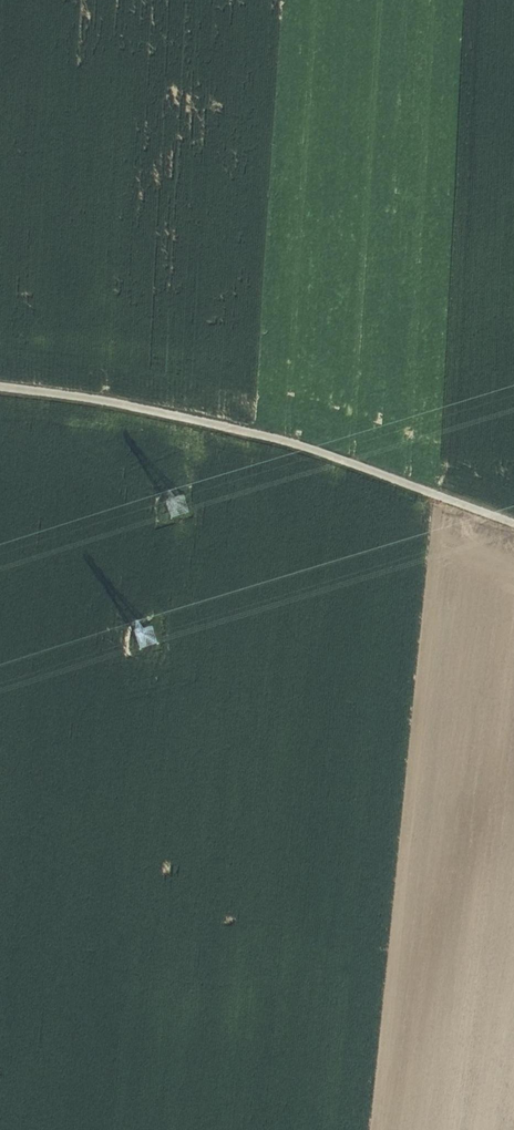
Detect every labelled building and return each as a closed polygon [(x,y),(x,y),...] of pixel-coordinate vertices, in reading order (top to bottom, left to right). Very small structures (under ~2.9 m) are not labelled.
[(167,498),(173,518),(191,513),(185,493),(167,498)] [(135,630),(142,648),(160,641),(152,624),(143,628),(142,627),(135,630)]
